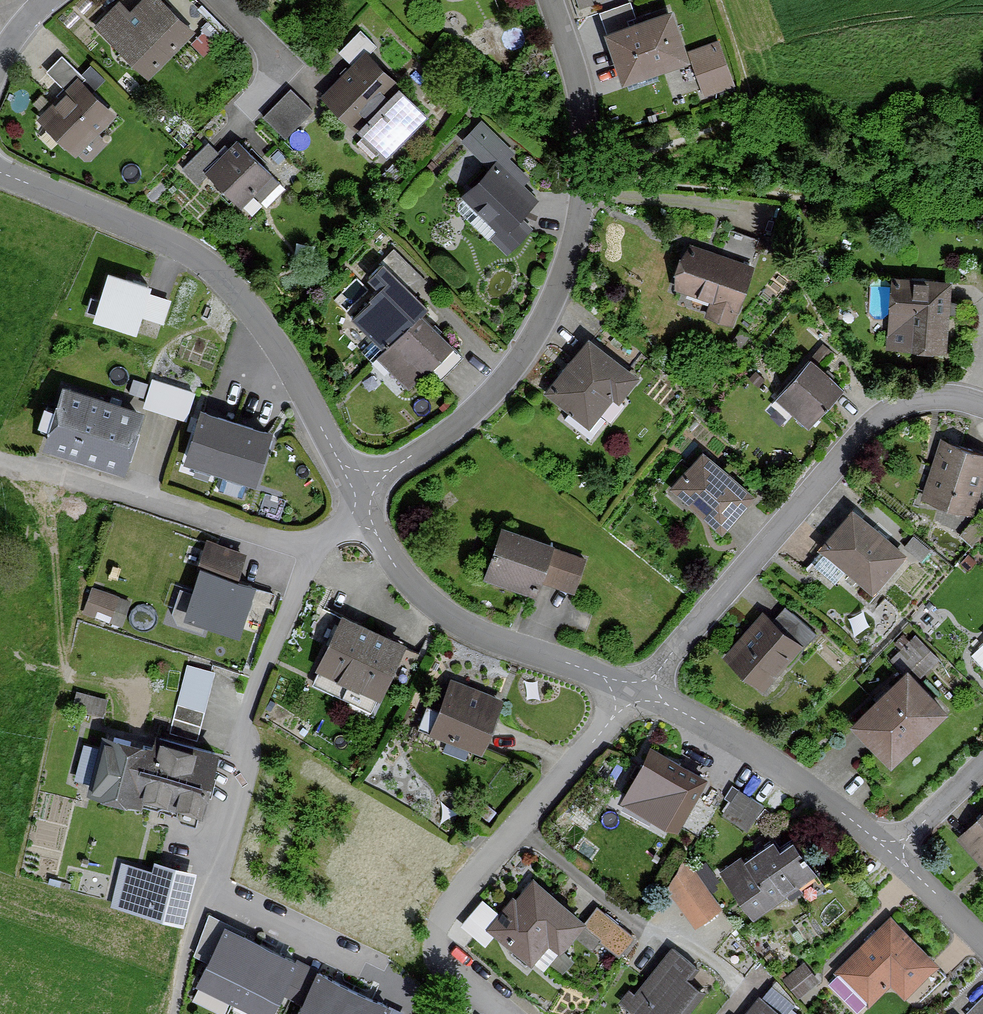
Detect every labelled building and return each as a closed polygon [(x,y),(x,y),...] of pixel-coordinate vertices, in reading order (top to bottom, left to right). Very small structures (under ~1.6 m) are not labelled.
[(129,17),(118,6),(94,31),(148,83),(194,36),(157,0),(146,0),(129,17)] [(691,70),(673,18),(605,41),(623,93),(691,70)] [(377,48),(359,31),(337,54),(355,71),(325,103),(387,162),(429,118),(366,59),(377,48)] [(688,57),(704,103),(735,92),(719,46),(688,57)] [(34,122),(75,162),(116,120),(82,88),(87,82),(63,59),(45,77),(62,94),(34,122)] [(312,111),(289,91),(262,121),(284,141),(312,111)] [(515,154),(480,123),(460,145),(487,169),(461,198),(504,237),(536,203),(521,189),(530,179),(509,160),(515,154)] [(271,181),(237,146),(222,161),(207,146),(181,171),(198,188),(207,180),(239,212),(271,181)] [(752,272),(683,247),(667,289),(717,308),(712,321),(731,328),(752,272)] [(152,291),(108,277),(92,324),(135,339),(141,321),(162,328),(170,303),(150,296),(152,291)] [(408,291),(394,278),(352,324),(384,353),(374,365),(412,399),(454,352),(439,338),(415,317),(425,306),(408,291)] [(952,286),(892,284),(890,332),(916,333),(915,359),(949,360),(952,286)] [(639,381),(586,341),(543,397),(590,433),(612,405),(618,409),(639,381)] [(844,394),(811,365),(776,405),(809,433),(844,394)] [(195,396),(151,384),(143,413),(186,425),(195,396)] [(145,416),(63,391),(44,454),(126,479),(145,416)] [(273,436),(202,414),(186,468),(257,490),(273,436)] [(936,443),(920,505),(976,520),(982,494),(982,456),(936,443)] [(755,501),(703,456),(671,493),(722,538),(755,501)] [(908,560),(853,512),(818,553),(873,601),(908,560)] [(963,538),(974,547),(982,536),(982,516),(982,515),(963,538)] [(586,563),(500,533),(482,583),(538,603),(548,573),(579,584),(586,563)] [(248,558),(205,544),(182,616),(241,635),(254,594),(238,589),(248,558)] [(116,598),(90,590),(83,616),(109,624),(116,598)] [(730,667),(764,697),(816,640),(782,610),(730,667)] [(405,651),(341,621),(316,676),(380,705),(405,651)] [(916,683),(939,661),(916,637),(893,658),(916,683)] [(214,676),(187,669),(168,735),(195,743),(214,676)] [(850,731),(894,776),(950,720),(907,676),(850,731)] [(505,705),(451,685),(431,738),(485,758),(505,705)] [(112,749),(103,746),(90,799),(103,802),(102,806),(140,815),(142,807),(204,821),(219,758),(157,743),(155,750),(114,740),(112,749)] [(651,752),(629,791),(652,804),(645,816),(679,836),(708,785),(651,752)] [(764,809),(738,792),(723,815),(749,832),(764,809)] [(982,871),(982,817),(956,845),(982,871)] [(819,885),(792,842),(780,849),(774,839),(717,875),(751,928),(819,885)] [(683,867),(667,895),(693,933),(722,914),(693,870),(688,874),(683,867)] [(195,879),(153,869),(148,892),(109,883),(103,907),(144,916),(142,921),(184,931),(195,879)] [(585,926),(534,885),(518,904),(513,901),(499,918),(482,904),(459,931),(486,953),(494,942),(531,972),(548,952),(560,961),(585,932),(618,960),(634,941),(597,911),(585,926)] [(889,921),(835,975),(838,978),(829,987),(856,1013),(862,1013),(867,1009),(870,1012),(890,993),(904,1007),(940,971),(889,921)] [(292,957),(225,928),(201,980),(268,1010),(292,957)] [(617,1005),(627,1013),(684,1013),(700,994),(689,984),(697,973),(673,953),(636,997),(629,991),(617,1005)] [(782,985),(800,1006),(822,988),(804,967),(782,985)] [(320,974),(300,1013),(380,1013),(385,1005),(320,974)] [(794,1012),(771,993),(753,1013),(792,1013),(794,1012)] [(969,1013),(982,1013),(982,1000),(969,1013)]
